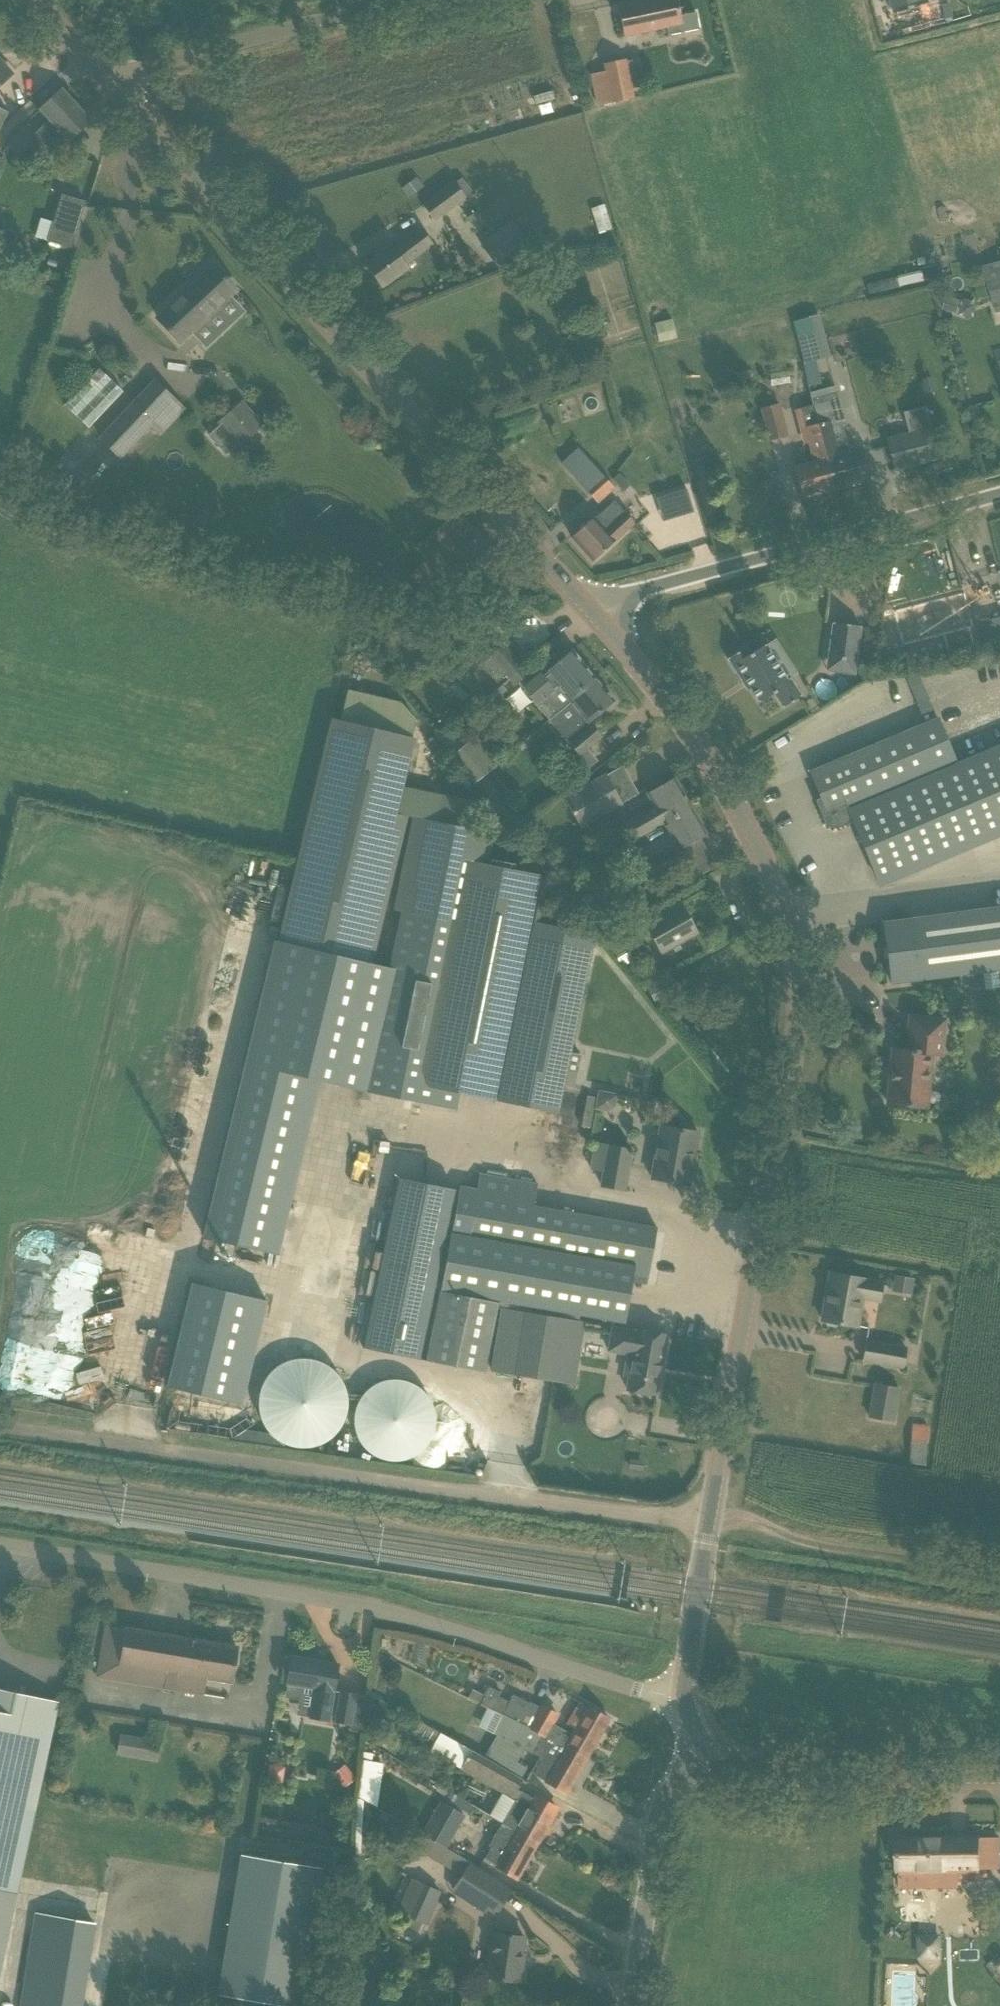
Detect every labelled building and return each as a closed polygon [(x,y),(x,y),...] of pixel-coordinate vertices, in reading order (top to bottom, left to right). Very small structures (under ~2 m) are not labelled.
[(617,4),(621,24),(624,36),(666,27),(668,35),(684,32),(699,28),(696,12),(680,15),(679,12),(677,0),(638,0),(617,4)] [(922,0),(887,0),(890,9),(922,0)] [(604,64),(612,102),(633,98),(626,59),(604,64)] [(6,81),(12,76),(0,63),(0,87),(6,81)] [(48,122),(35,134),(54,155),(67,143),(77,134),(91,120),(62,88),(47,102),(38,111),(48,122)] [(423,205),(435,220),(472,191),(462,178),(455,183),(454,182),(423,205)] [(60,199),(45,246),(70,254),(85,206),(60,199)] [(594,207),(600,231),(612,228),(606,204),(594,207)] [(481,210),(467,215),(474,232),(488,226),(481,210)] [(480,245),(499,270),(516,257),(520,262),(531,254),(527,248),(531,246),(511,221),(480,245)] [(365,265),(382,287),(398,275),(407,268),(404,264),(432,244),(421,229),(394,249),(388,242),(374,253),(376,256),(365,265)] [(568,254),(549,260),(554,273),(573,267),(568,254)] [(983,266),(983,267),(990,293),(995,312),(999,311),(999,261),(983,266)] [(201,278),(158,318),(181,341),(207,317),(220,330),(243,309),(230,295),(238,288),(216,264),(201,278)] [(946,297),(942,310),(957,314),(960,301),(946,297)] [(809,316),(792,321),(803,360),(814,357),(819,355),(809,316)] [(674,319),(657,322),(660,341),(677,338),(674,319)] [(64,405),(88,427),(122,391),(98,369),(64,405)] [(817,370),(806,373),(809,385),(809,386),(821,383),(817,370)] [(100,439),(118,458),(132,444),(150,424),(160,435),(184,410),(154,381),(100,439)] [(835,386),(809,393),(812,405),(813,405),(817,423),(835,489),(868,480),(859,449),(835,455),(834,450),(838,449),(832,428),(846,424),(835,386)] [(241,405),(208,435),(226,455),(259,424),(241,405)] [(762,409),(770,440),(787,436),(779,405),(762,409)] [(797,478),(802,498),(835,489),(817,423),(813,405),(812,405),(795,409),(804,444),(809,442),(812,456),(816,455),(818,460),(794,466),(797,478)] [(930,428),(886,439),(895,470),(939,459),(930,428)] [(585,488),(598,502),(614,488),(601,473),(585,488)] [(586,524),(571,537),(593,561),(612,543),(628,529),(630,527),(634,523),(624,512),(614,501),(595,518),(594,517),(586,524)] [(964,593),(884,614),(896,658),(946,645),(948,651),(977,644),(964,593)] [(978,644),(999,638),(999,616),(972,623),(978,644)] [(841,659),(844,660),(844,657),(856,659),(861,626),(833,622),(829,655),(841,657),(841,659)] [(774,693),(783,707),(801,696),(790,678),(787,680),(765,644),(750,654),(746,647),(728,658),(741,680),(744,678),(759,702),(774,693)] [(503,645),(481,664),(497,682),(504,676),(509,682),(514,687),(529,674),(524,669),(503,645)] [(550,720),(571,702),(569,699),(595,678),(572,650),(546,672),(543,669),(522,687),(546,716),(550,720)] [(453,654),(454,665),(471,664),(470,653),(453,654)] [(569,743),(579,754),(586,749),(601,736),(589,722),(614,701),(595,678),(569,699),(571,702),(550,720),(569,743)] [(489,695),(493,700),(506,689),(502,684),(489,695)] [(879,884),(999,834),(999,746),(957,764),(937,717),(828,764),(810,772),(821,798),(815,800),(816,801),(826,824),(836,828),(853,821),(879,884)] [(413,739),(332,719),(278,941),(373,963),(408,814),(396,811),(413,739)] [(453,754),(475,781),(498,763),(476,736),(453,754)] [(564,799),(580,827),(622,803),(606,775),(564,799)] [(475,784),(502,818),(512,811),(484,776),(475,784)] [(622,825),(632,841),(691,807),(674,778),(647,793),(654,806),(622,825)] [(636,851),(646,869),(662,860),(661,859),(679,849),(679,850),(690,844),(707,834),(691,807),(632,841),(637,850),(636,851)] [(460,1094),(550,1112),(555,1089),(562,1090),(563,1086),(573,1088),(580,1054),(569,1052),(593,933),(539,923),(548,881),(541,879),(542,875),(488,864),(494,833),(413,817),(393,909),(400,911),(389,970),(364,1091),(456,1110),(460,1094)] [(558,889),(599,940),(619,924),(600,901),(595,905),(573,877),(558,889)] [(646,924),(661,952),(696,932),(680,904),(646,924)] [(889,984),(959,975),(960,983),(999,978),(999,907),(881,923),(889,984)] [(275,942),(205,1235),(278,1251),(319,1080),(364,1091),(389,970),(275,942)] [(625,945),(612,952),(618,965),(631,958),(625,945)] [(677,990),(664,970),(641,986),(654,1006),(677,990)] [(960,983),(961,992),(981,989),(982,993),(999,991),(999,978),(960,983)] [(888,1104),(926,1107),(932,1053),(941,1054),(945,1020),(930,1019),(910,1017),(907,1050),(893,1049),(888,1104)] [(619,1093),(588,1090),(584,1126),(592,1126),(594,1106),(617,1109),(619,1093)] [(651,1178),(689,1184),(698,1132),(660,1126),(651,1178)] [(601,1185),(625,1190),(632,1149),(595,1142),(590,1169),(603,1172),(601,1185)] [(425,1360),(483,1372),(496,1308),(497,1300),(624,1322),(632,1281),(647,1284),(657,1228),(534,1206),(537,1184),(479,1174),(476,1190),(460,1187),(452,1233),(450,1233),(440,1290),(425,1360)] [(398,1177),(362,1347),(419,1359),(455,1189),(398,1177)] [(341,1242),(341,1233),(339,1225),(334,1217),(327,1212),(319,1210),(311,1210),(303,1212),(297,1217),(292,1224),(289,1232),(289,1240),(292,1249),(298,1255),(306,1260),(314,1262),(323,1260),(331,1256),(337,1250),(341,1242)] [(351,1276),(350,1270),(346,1265),(341,1262),(335,1260),(329,1260),(324,1262),(319,1266),(316,1270),(314,1276),(314,1282),(317,1288),(321,1293),(326,1296),(333,1297),(339,1296),(345,1293),(349,1289),(351,1283),(351,1276)] [(838,1323),(856,1327),(862,1296),(879,1299),(882,1283),(865,1280),(865,1279),(831,1273),(822,1321),(826,1321),(827,1325),(835,1326),(838,1323)] [(894,1275),(891,1291),(897,1292),(911,1295),(914,1278),(894,1275)] [(191,1292),(166,1396),(240,1414),(265,1310),(191,1292)] [(491,1370),(555,1381),(560,1350),(578,1353),(583,1322),(578,1321),(579,1314),(497,1300),(496,1308),(501,1309),(491,1370)] [(666,1336),(611,1326),(606,1352),(625,1355),(622,1376),(629,1377),(627,1389),(656,1394),(666,1336)] [(863,1360),(902,1367),(906,1348),(866,1341),(863,1360)] [(258,1390),(257,1398),(257,1406),(258,1415),(261,1423),(266,1430),(272,1436),(278,1441),(286,1445),(294,1447),(303,1448),(311,1447),(319,1444),(326,1441),(333,1435),(339,1429),(343,1422),(346,1414),(348,1406),(348,1397),(346,1389),(343,1381),(338,1374),(333,1368),(326,1363),(318,1359),(310,1357),(302,1356),(293,1357),(285,1360),(278,1363),(271,1368),(266,1375),(261,1382),(258,1390)] [(401,1379),(393,1379),(385,1380),(378,1382),(372,1386),(366,1391),(361,1396),(357,1403),(354,1410),(353,1418),(354,1425),(355,1433),(358,1440),(362,1446),(368,1451),(374,1456),(381,1459),(388,1461),(396,1461),(403,1460),(411,1458),(417,1454),(423,1449),(428,1444),(432,1437),(434,1430),(436,1422),(435,1415),(434,1407),(431,1400),(426,1394),(421,1389),(415,1384),(408,1381),(401,1379)] [(869,1416),(892,1420),(898,1388),(874,1384),(869,1416)] [(912,1460),(928,1461),(929,1423),(913,1423),(912,1460)] [(97,1677),(204,1695),(206,1677),(231,1681),(237,1647),(106,1625),(97,1677)] [(309,1717),(328,1721),(338,1665),(292,1657),(287,1683),(314,1688),(309,1717)] [(59,1702),(0,1689),(0,1973),(59,1702)] [(471,1689),(467,1697),(480,1703),(484,1695),(471,1689)] [(335,1721),(351,1724),(356,1694),(340,1692),(335,1721)] [(509,1701),(502,1715),(505,1717),(520,1724),(530,1703),(512,1694),(509,1701)] [(541,1708),(530,1729),(565,1746),(587,1758),(609,1719),(587,1707),(584,1713),(579,1710),(574,1708),(565,1723),(574,1728),(571,1734),(553,1723),(557,1715),(542,1706),(541,1708)] [(496,1735),(484,1757),(512,1773),(517,1763),(523,1749),(540,1757),(531,1772),(549,1783),(566,1793),(587,1758),(565,1746),(530,1729),(520,1724),(505,1717),(496,1735)] [(419,1722),(415,1729),(436,1742),(431,1752),(460,1769),(471,1750),(420,1721),(419,1722)] [(164,1739),(119,1732),(115,1756),(160,1764),(164,1739)] [(471,1750),(460,1769),(514,1800),(520,1790),(517,1789),(523,1779),(521,1778),(512,1773),(484,1757),(471,1750)] [(358,1796),(376,1807),(382,1764),(362,1760),(358,1796)] [(268,1764),(266,1779),(282,1782),(284,1767),(268,1764)] [(344,1765),(333,1774),(344,1787),(355,1778),(344,1765)] [(514,1800),(502,1822),(516,1830),(538,1843),(558,1809),(540,1799),(534,1795),(532,1798),(520,1790),(514,1800)] [(421,1834),(446,1849),(465,1815),(439,1801),(421,1834)] [(495,1866),(518,1879),(538,1843),(516,1830),(502,1822),(488,1846),(491,1847),(484,1858),(496,1865),(495,1866)] [(486,1908),(496,1914),(511,1891),(446,1850),(446,1849),(421,1834),(414,1848),(461,1875),(451,1890),(484,1910),(486,1908)] [(978,1837),(898,1838),(898,1888),(958,1887),(958,1881),(978,1881),(978,1837)] [(239,1854),(217,1995),(288,2005),(300,2005),(322,1867),(239,1854)] [(396,1911),(425,1924),(439,1892),(410,1879),(396,1911)] [(352,1909),(349,1912),(350,1917),(354,1918),(358,1916),(357,1910),(352,1909)] [(94,1922),(36,1912),(20,2005),(80,2005),(94,1922)] [(488,1976),(520,1981),(522,1966),(520,1965),(524,1937),(492,1932),(488,1959),(490,1960),(488,1976)] [(941,1933),(919,1934),(921,1957),(942,1956),(941,1933)]
